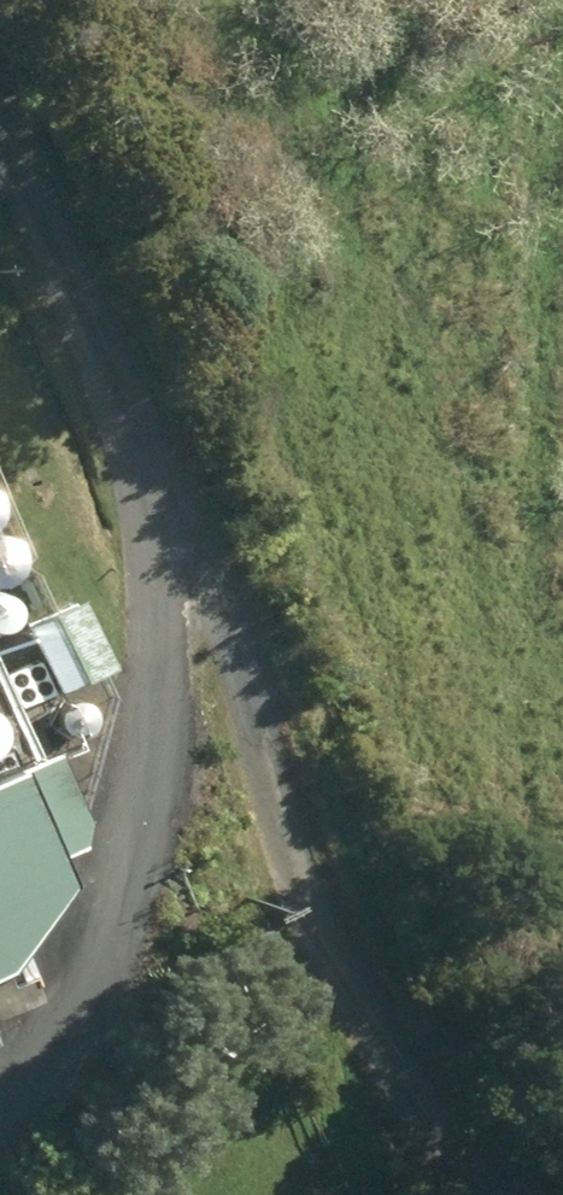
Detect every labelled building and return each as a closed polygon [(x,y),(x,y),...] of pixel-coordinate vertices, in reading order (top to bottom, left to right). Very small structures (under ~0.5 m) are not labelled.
[(31,631),(64,703),(124,673),(90,603),(31,631)] [(20,971),(84,887),(70,856),(85,849),(94,828),(63,762),(0,790),(0,980),(20,971)]
